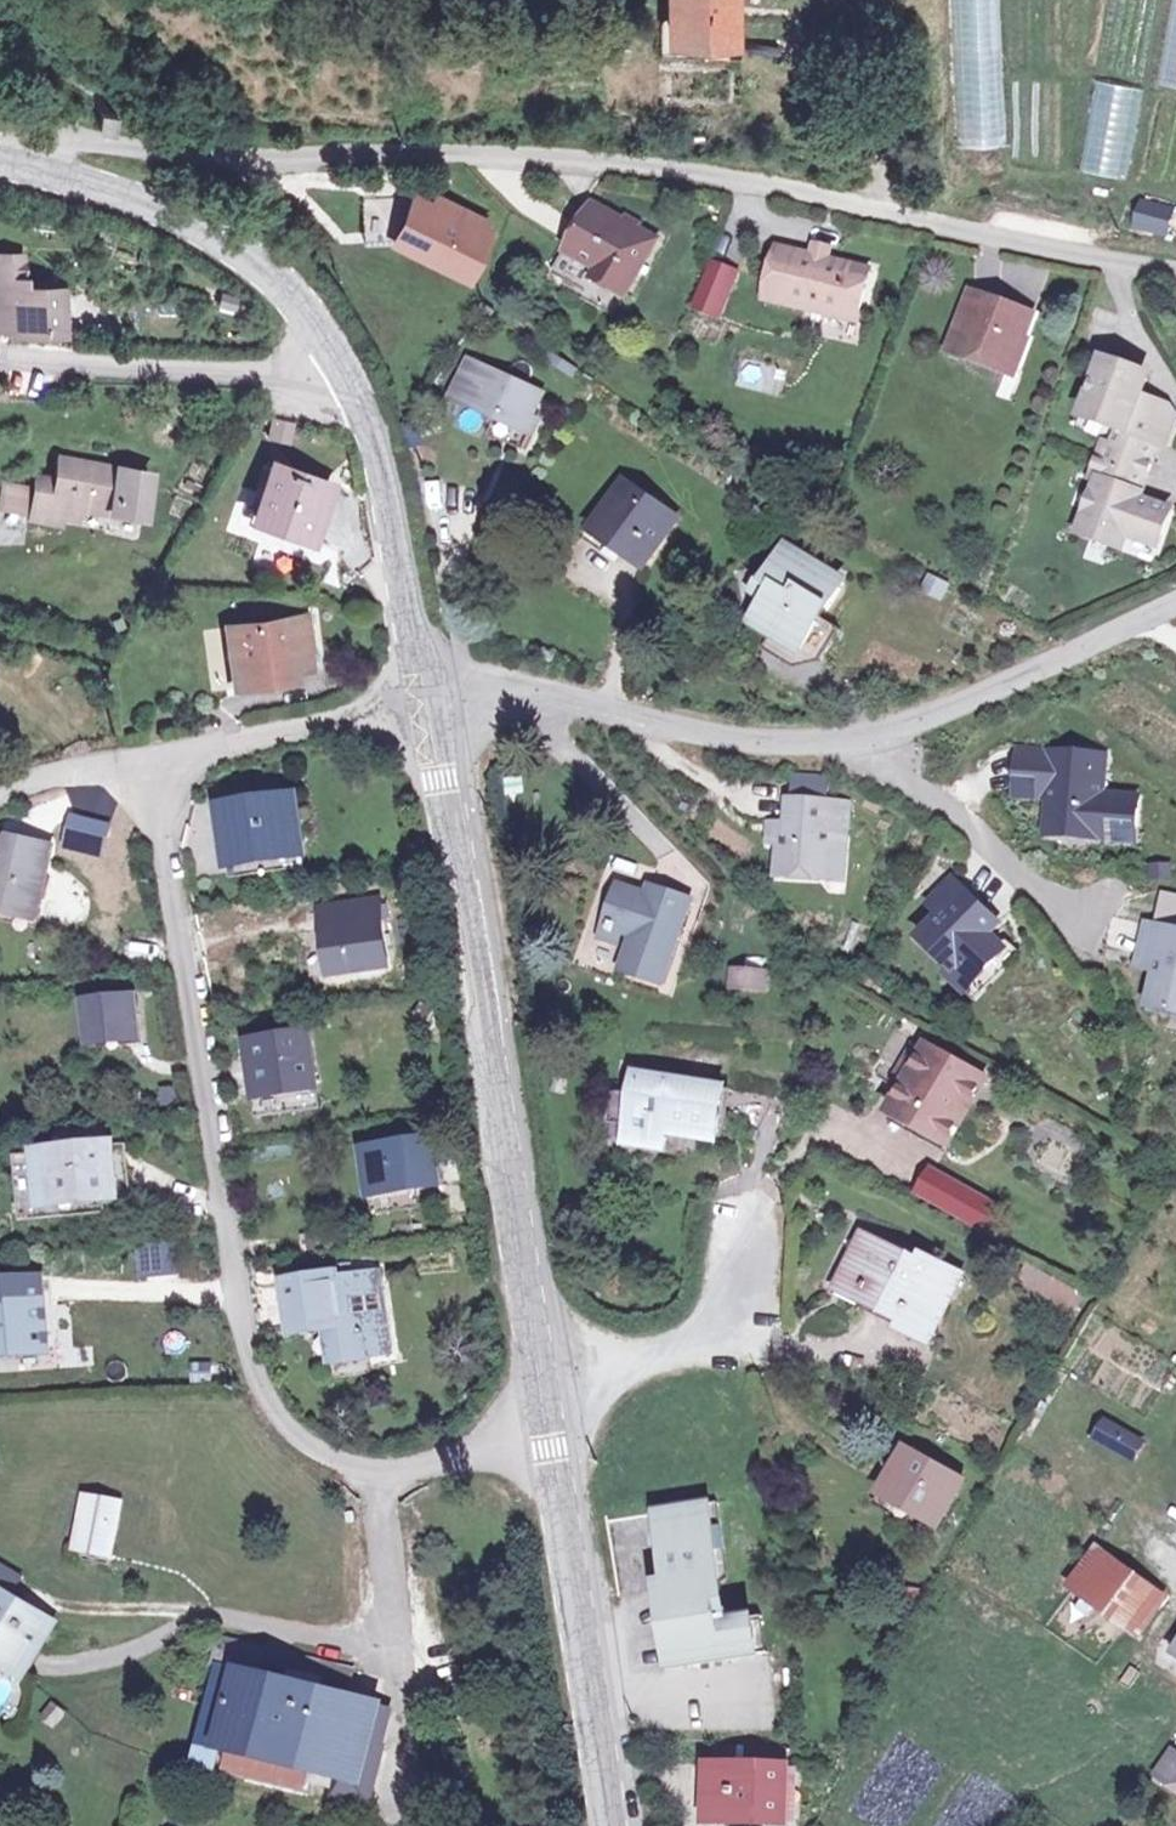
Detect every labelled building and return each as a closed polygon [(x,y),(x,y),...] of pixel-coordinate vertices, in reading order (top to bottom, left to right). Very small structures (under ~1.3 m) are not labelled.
[(671,31),(660,32),(659,61),(741,61),(742,37),(730,37),(730,0),(672,0),(671,31)] [(999,0),(951,0),(959,145),(1007,142),(999,0)] [(1158,85),(1175,88),(1175,0),(1171,0),(1158,85)] [(1084,174),(1126,177),(1132,86),(1090,83),(1084,174)] [(98,114),(97,130),(113,132),(114,115),(98,114)] [(396,234),(440,252),(438,259),(464,271),(477,244),(471,241),(479,224),(481,219),(434,199),(432,204),(412,196),(396,234)] [(1147,214),(1113,208),(1109,233),(1143,238),(1147,214)] [(605,222),(582,209),(558,248),(588,267),(581,279),(612,298),(642,245),(627,235),(626,227),(612,218),(605,222)] [(811,248),(808,260),(824,263),(827,252),(811,248)] [(808,260),(774,251),(762,302),(848,323),(860,272),(824,263),(808,260)] [(1049,271),(1003,261),(996,290),(1042,301),(1049,271)] [(0,262),(0,330),(1,330),(1,339),(52,340),(53,297),(15,296),(15,263),(0,262)] [(733,276),(710,267),(699,293),(722,303),(733,276)] [(722,303),(699,293),(692,310),(715,320),(722,303)] [(982,305),(958,298),(948,329),(967,335),(962,351),(991,361),(1008,366),(1017,337),(1013,336),(1020,311),(983,299),(982,305)] [(967,335),(948,329),(940,354),(945,356),(944,360),(978,372),(980,367),(988,370),(991,361),(962,351),(967,335)] [(1116,365),(1096,359),(1087,391),(1075,418),(1109,430),(1102,449),(1094,446),(1082,481),(1088,483),(1070,532),(1112,547),(1116,536),(1147,547),(1159,514),(1129,503),(1149,446),(1156,448),(1168,414),(1132,401),(1139,382),(1113,372),(1116,365)] [(538,394),(474,367),(459,401),(524,429),(538,394)] [(292,424),(273,421),(269,441),(288,444),(292,424)] [(140,514),(144,469),(54,460),(52,482),(32,481),(31,494),(27,523),(58,527),(59,519),(60,506),(83,509),(140,514)] [(324,488),(273,469),(255,522),(305,541),(324,488)] [(677,522),(623,487),(592,532),(647,568),(677,522)] [(31,494),(2,490),(0,505),(0,519),(27,523),(31,494)] [(60,506),(59,519),(82,521),(83,509),(60,506)] [(774,599),(801,554),(788,546),(759,590),(774,599)] [(829,571),(801,554),(774,599),(756,627),(803,655),(824,622),(816,617),(825,602),(833,607),(845,587),(826,576),(829,571)] [(947,585),(929,575),(922,588),(940,598),(947,585)] [(306,619),(228,629),(233,668),(243,667),(245,688),(297,681),(296,673),(294,663),(312,660),(306,619)] [(133,668),(150,673),(156,656),(139,651),(133,668)] [(313,671),(312,660),(294,663),(296,673),(313,671)] [(243,667),(233,668),(236,689),(245,688),(243,667)] [(1024,796),(1042,797),(1045,753),(1027,751),(1024,796)] [(1094,795),(1097,756),(1045,753),(1042,797),(1040,834),(1091,838),(1092,823),(1123,825),(1128,825),(1130,797),(1094,795)] [(289,788),(211,799),(219,859),(225,858),(297,850),(289,788)] [(837,821),(839,799),(783,796),(782,817),(776,817),(775,840),(773,869),(821,872),(824,820),(837,821)] [(775,840),(776,817),(763,817),(762,839),(775,840)] [(833,873),(837,821),(824,820),(821,872),(833,873)] [(1122,840),(1123,825),(1092,823),(1091,838),(1122,840)] [(48,844),(15,838),(8,872),(0,871),(0,911),(35,918),(48,844)] [(297,850),(225,858),(227,872),(298,864),(297,850)] [(1148,860),(1146,877),(1169,880),(1171,863),(1148,860)] [(651,979),(677,894),(636,880),(633,891),(605,882),(592,924),(619,932),(607,966),(651,979)] [(992,923),(946,880),(933,895),(943,905),(933,915),(912,938),(947,971),(954,964),(970,980),(998,950),(982,934),(992,923)] [(943,905),(933,895),(923,905),(933,915),(943,905)] [(373,898),(317,904),(325,973),(382,966),(373,898)] [(1147,925),(1138,968),(1150,970),(1142,1006),(1175,1013),(1175,931),(1147,925)] [(954,964),(947,971),(942,977),(969,1002),(1009,960),(998,950),(970,980),(954,964)] [(753,963),(726,964),(726,981),(753,981),(753,963)] [(126,994),(77,997),(80,1037),(129,1035),(126,994)] [(302,1031),(243,1040),(251,1092),(309,1084),(302,1031)] [(905,1091),(924,1060),(912,1053),(895,1085),(905,1091)] [(948,1146),(984,1085),(927,1054),(924,1060),(905,1091),(903,1096),(897,1108),(924,1122),(920,1130),(948,1146)] [(727,1096),(641,1082),(629,1160),(664,1166),(670,1133),(720,1141),(727,1096)] [(897,1108),(903,1096),(896,1092),(885,1111),(892,1114),(887,1124),(942,1156),(948,1146),(920,1130),(924,1122),(897,1108)] [(29,1144),(30,1150),(35,1196),(101,1191),(109,1190),(105,1138),(29,1144)] [(442,1140),(412,1145),(417,1172),(446,1168),(442,1140)] [(35,1196),(30,1150),(8,1152),(13,1219),(103,1212),(101,1191),(35,1196)] [(410,1186),(404,1150),(365,1155),(369,1193),(410,1186)] [(909,1193),(986,1231),(1001,1200),(924,1162),(909,1193)] [(410,1186),(369,1193),(371,1213),(413,1206),(410,1186)] [(133,1239),(134,1274),(172,1273),(171,1238),(133,1239)] [(931,1346),(962,1277),(922,1257),(917,1266),(863,1241),(844,1278),(870,1292),(864,1303),(905,1324),(902,1331),(931,1346)] [(0,1280),(0,1351),(40,1349),(34,1276),(0,1280)] [(328,1297),(340,1295),(338,1284),(326,1286),(327,1291),(328,1297)] [(327,1291),(278,1299),(286,1345),(321,1339),(327,1376),(379,1367),(366,1290),(340,1295),(328,1297),(327,1291)] [(933,1459),(961,1474),(967,1464),(938,1449),(933,1459)] [(917,1451),(892,1500),(938,1523),(965,1475),(961,1474),(933,1459),(917,1451)] [(120,1503),(90,1497),(78,1555),(108,1563),(120,1503)] [(676,1666),(759,1657),(752,1624),(723,1627),(714,1575),(724,1574),(712,1510),(663,1519),(674,1584),(661,1586),(676,1666)] [(1160,1598),(1101,1563),(1076,1604),(1136,1639),(1160,1598)] [(8,1609),(20,1590),(0,1577),(0,1604),(8,1609)] [(48,1632),(8,1609),(0,1604),(0,1663),(3,1665),(1,1669),(20,1680),(48,1632)] [(264,1655),(225,1646),(197,1775),(309,1800),(314,1778),(345,1784),(352,1753),(368,1756),(377,1711),(342,1703),(257,1683),(264,1655)] [(257,1683),(342,1703),(349,1673),(264,1655),(257,1683)] [(721,1742),(721,1763),(786,1766),(786,1745),(721,1742)] [(1154,1776),(1175,1790),(1175,1755),(1168,1750),(1154,1776)] [(385,1759),(368,1756),(352,1753),(345,1784),(341,1806),(375,1814),(385,1759)] [(788,1824),(786,1766),(721,1763),(713,1763),(712,1812),(760,1812),(760,1824),(788,1824)]
